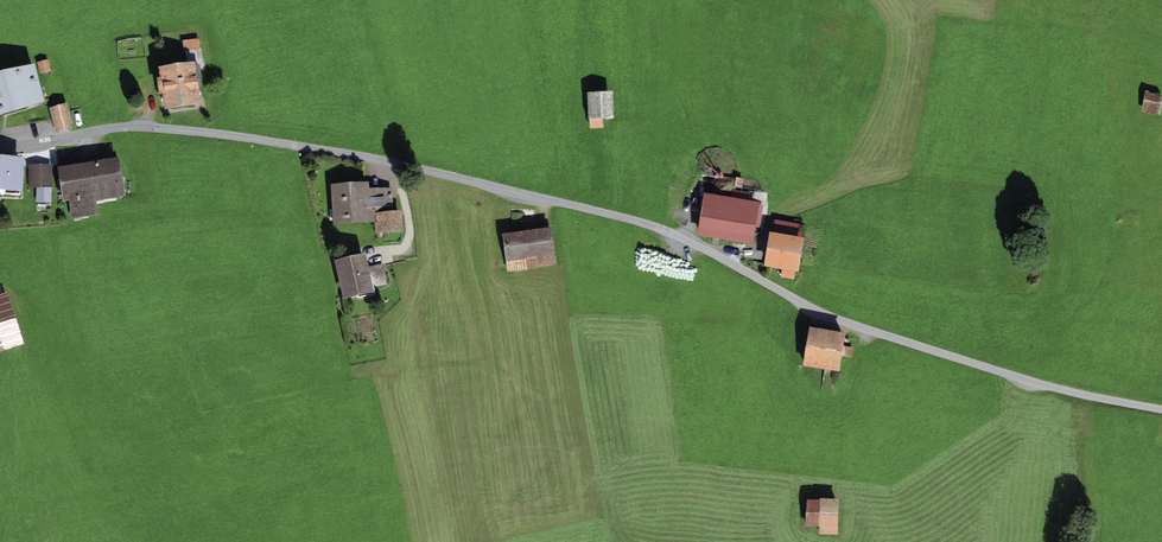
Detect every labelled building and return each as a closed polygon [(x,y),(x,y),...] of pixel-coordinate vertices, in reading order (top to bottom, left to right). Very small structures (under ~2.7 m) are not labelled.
[(200,38),(182,40),(184,52),(186,51),(187,60),(191,60),(191,61),(195,60),(196,67),(204,66),(200,38)] [(48,59),(37,62),(40,74),(51,71),(48,59)] [(191,61),(158,66),(159,76),(156,76),(159,94),(162,93),(164,108),(201,102),(196,67),(195,60),(191,61)] [(35,63),(0,73),(0,114),(45,101),(35,63)] [(613,90),(587,92),(588,119),(589,119),(590,129),(604,128),(604,119),(614,119),(613,90)] [(1145,91),(1142,112),(1160,115),(1161,102),(1161,94),(1145,91)] [(74,127),(67,102),(49,107),(56,132),(74,127)] [(0,155),(0,192),(6,192),(6,190),(22,190),(24,156),(0,155)] [(119,155),(56,166),(62,201),(69,200),(72,218),(97,214),(95,201),(126,196),(119,155)] [(52,164),(29,165),(29,187),(53,186),(52,164)] [(368,181),(331,183),(333,224),(374,222),(377,222),(377,213),(394,212),(393,187),(368,188),(368,181)] [(51,189),(36,189),(37,202),(51,201),(51,189)] [(760,202),(704,192),(697,234),(753,244),(760,202)] [(377,222),(374,222),(375,233),(404,231),(402,211),(394,212),(377,213),(377,222)] [(773,231),(769,231),(763,266),(782,269),(781,277),(794,279),(795,271),(798,272),(805,237),(802,237),(804,225),(775,220),(773,231)] [(557,264),(552,226),(502,233),(507,271),(527,268),(525,258),(537,257),(538,267),(557,264)] [(369,266),(366,252),(334,259),(343,299),(374,292),(373,288),(387,285),(382,263),(369,266)] [(537,257),(525,258),(527,268),(538,267),(537,257)] [(7,292),(0,295),(0,351),(24,343),(7,292)] [(846,333),(810,326),(803,365),(825,369),(824,374),(838,376),(842,356),(853,358),(855,348),(843,346),(846,333)] [(820,499),(806,499),(806,526),(820,527),(819,534),(838,535),(839,499),(820,498),(820,499)]
